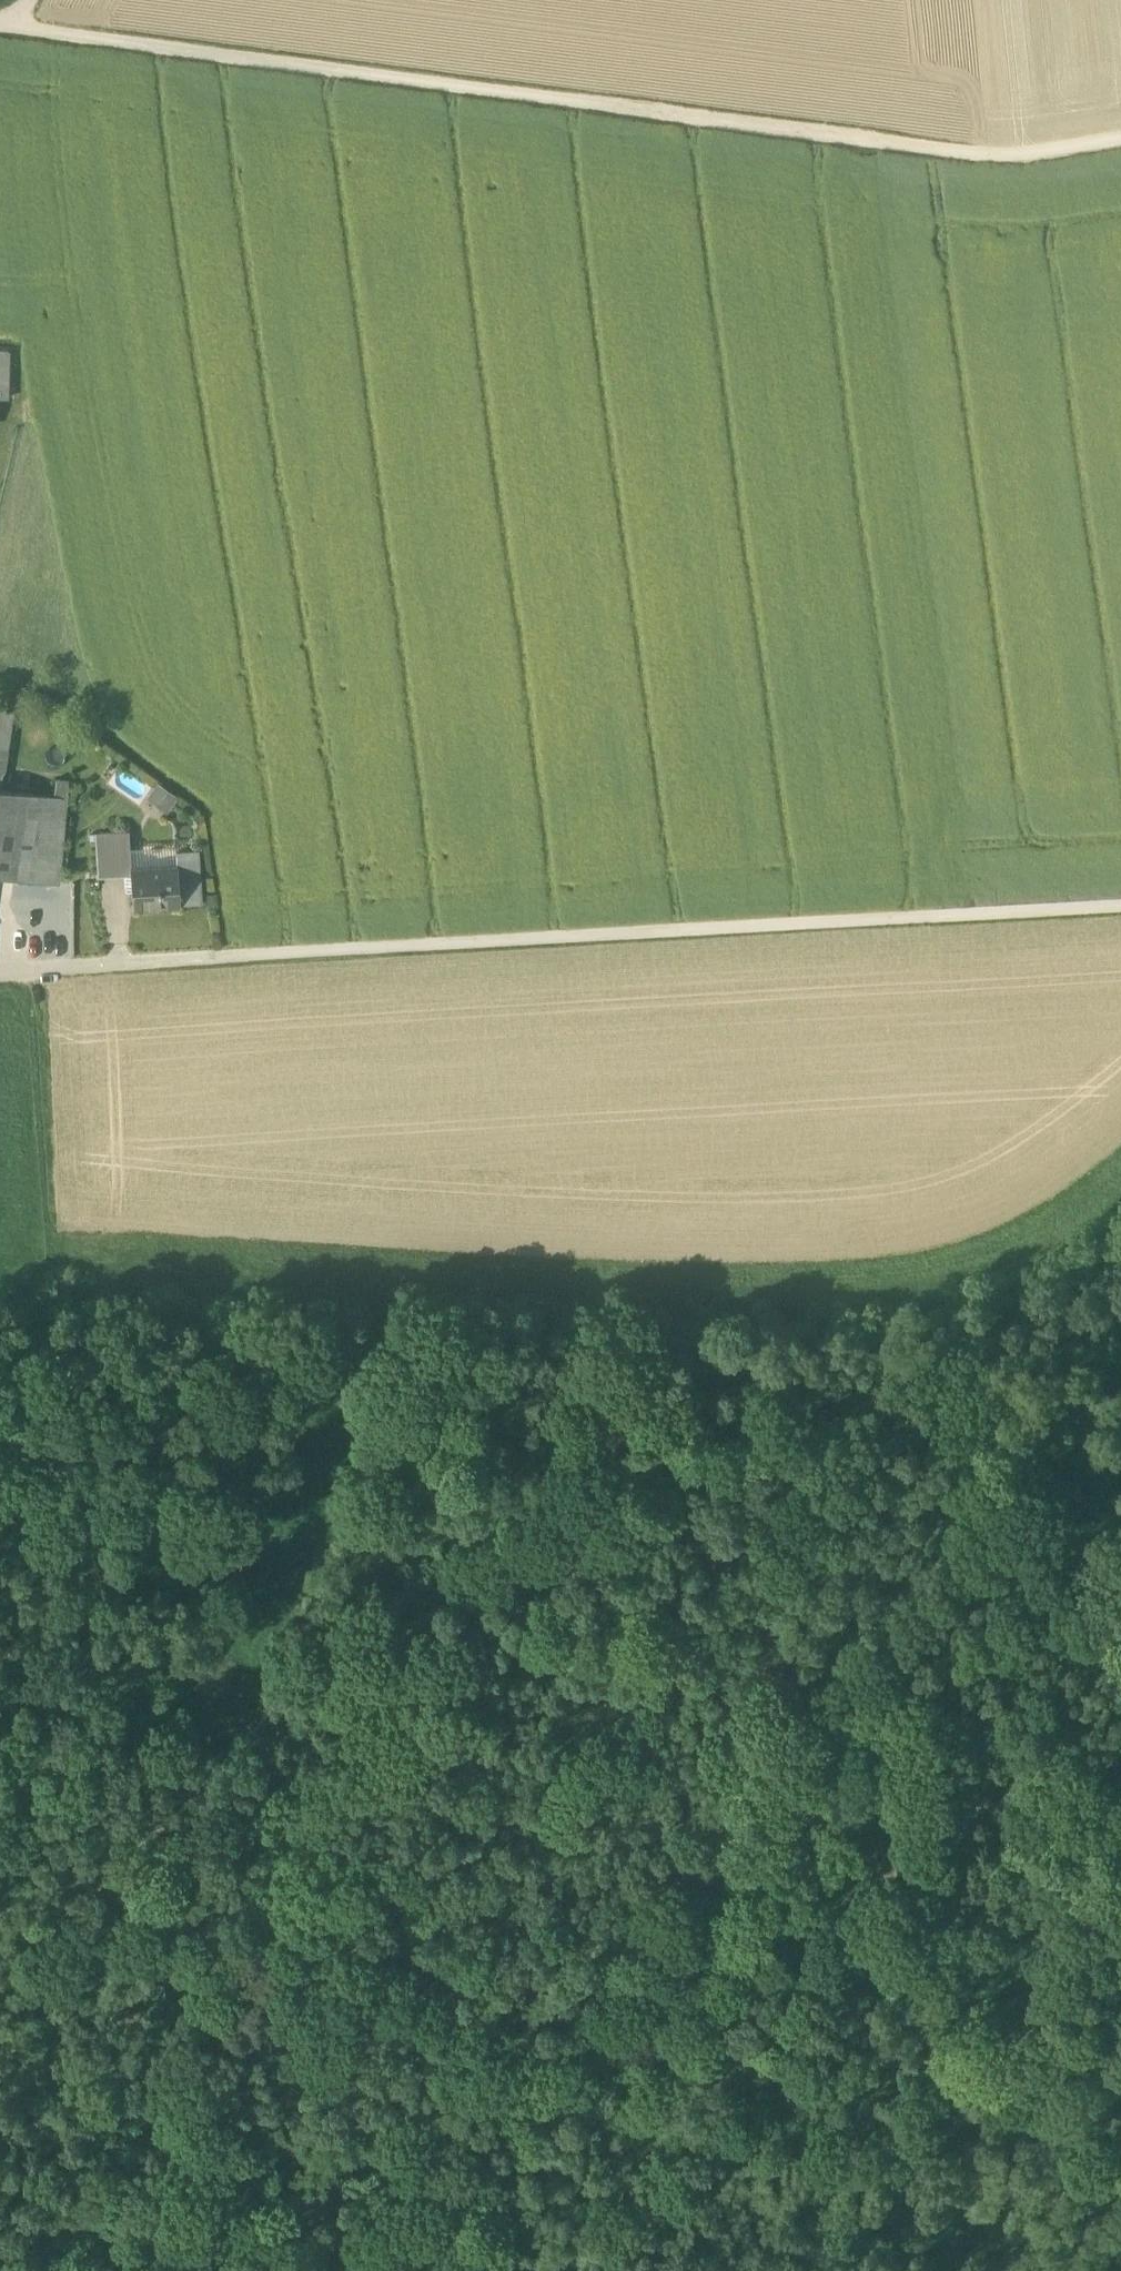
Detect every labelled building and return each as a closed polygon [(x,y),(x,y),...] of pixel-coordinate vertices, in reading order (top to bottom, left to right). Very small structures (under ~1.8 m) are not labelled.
[(7,398),(8,351),(0,351),(0,398),(7,398)] [(0,708),(0,748),(7,749),(13,710),(0,708)] [(69,779),(48,779),(47,792),(69,792),(69,779)] [(175,795),(159,784),(151,796),(167,807),(175,795)] [(1,789),(0,789),(0,874),(20,877),(20,879),(59,883),(66,799),(1,789)] [(130,837),(97,840),(98,876),(131,874),(130,868),(132,868),(130,837)] [(197,850),(189,851),(189,852),(176,852),(177,865),(132,868),(130,868),(131,874),(133,906),(180,903),(180,902),(200,901),(197,850)]
